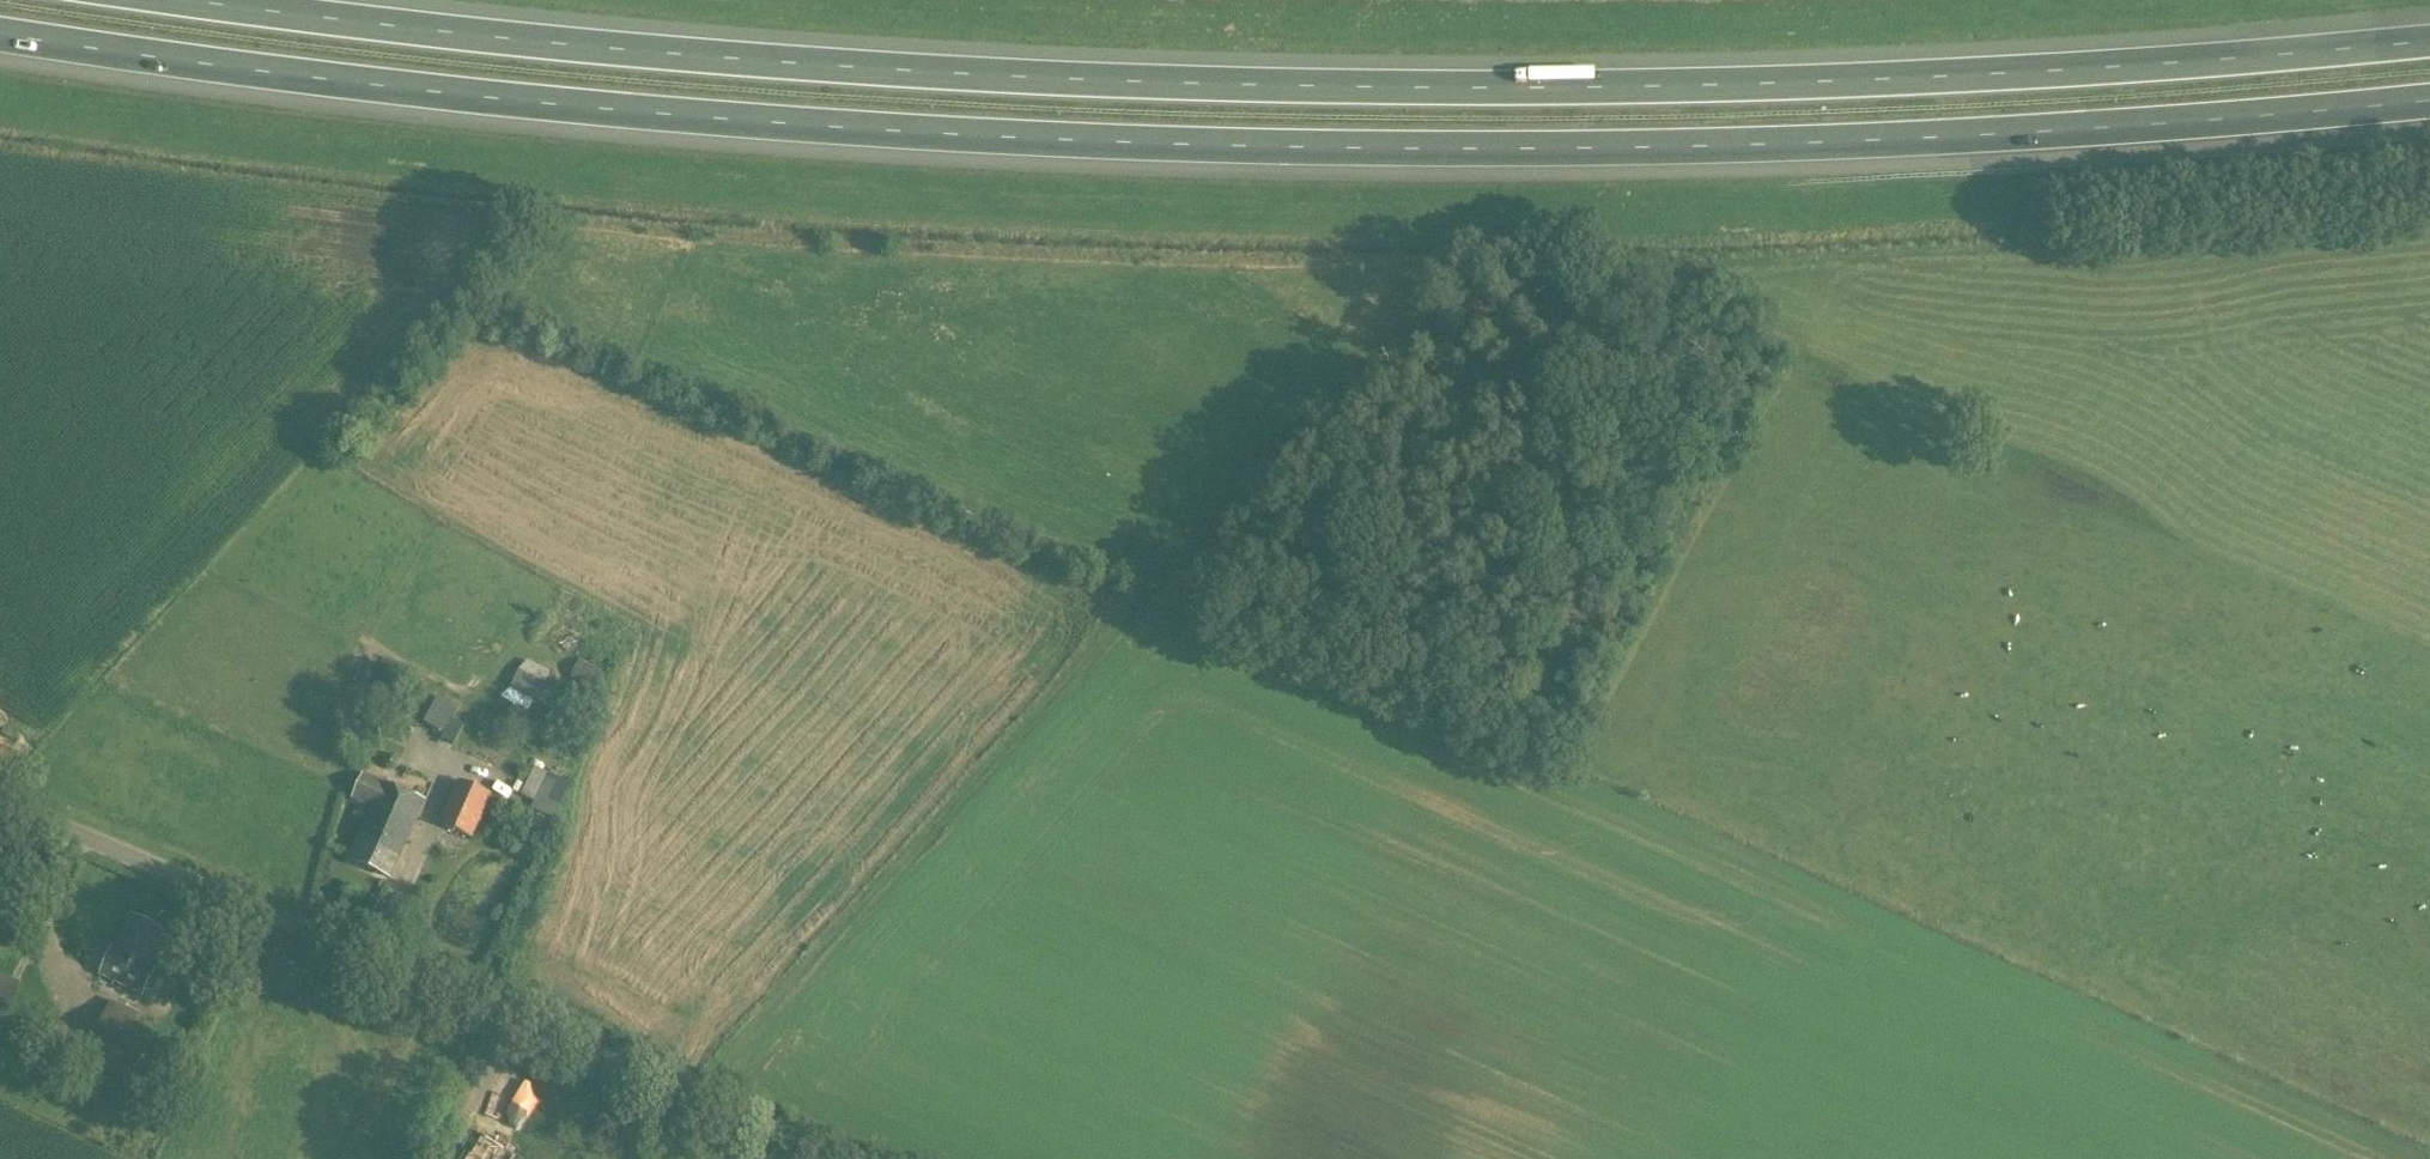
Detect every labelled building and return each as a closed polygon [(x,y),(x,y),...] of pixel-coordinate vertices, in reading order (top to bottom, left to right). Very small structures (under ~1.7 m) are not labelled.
[(603,673),(580,660),(570,679),(595,690),(603,673)] [(510,689),(535,701),(547,674),(530,666),(525,676),(517,673),(510,689)] [(354,683),(368,689),(373,676),(359,670),(354,683)] [(446,733),(460,708),(438,696),(423,722),(446,733)] [(553,819),(571,784),(535,767),(521,796),(534,802),(530,809),(553,819)] [(374,808),(351,861),(390,878),(424,802),(363,775),(353,798),(374,808)] [(439,824),(472,839),(492,795),(460,780),(439,824)] [(116,950),(112,948),(100,976),(143,996),(155,969),(147,965),(162,932),(131,917),(116,950)] [(463,1153),(460,1158),(514,1158),(471,1133),(460,1151),(463,1153)]
